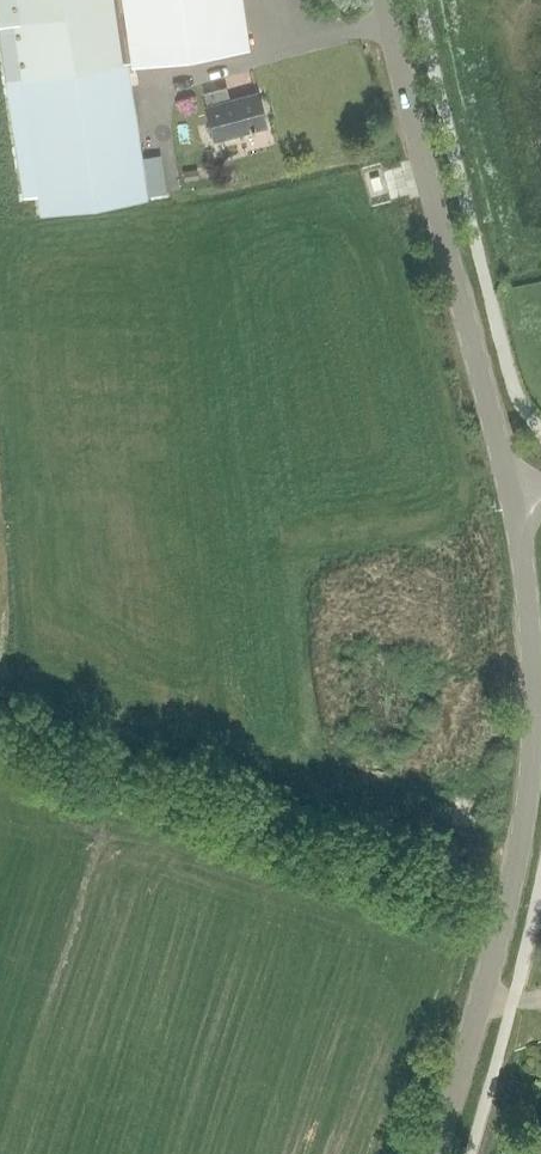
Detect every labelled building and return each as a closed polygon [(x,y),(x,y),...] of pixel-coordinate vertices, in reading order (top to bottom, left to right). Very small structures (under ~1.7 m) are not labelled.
[(22,198),(36,196),(38,210),(147,194),(127,61),(118,0),(0,0),(0,52),(22,198)] [(243,0),(118,0),(127,61),(249,43),(243,0)] [(230,100),(227,87),(205,93),(209,106),(206,107),(215,139),(267,126),(258,93),(230,100)]
